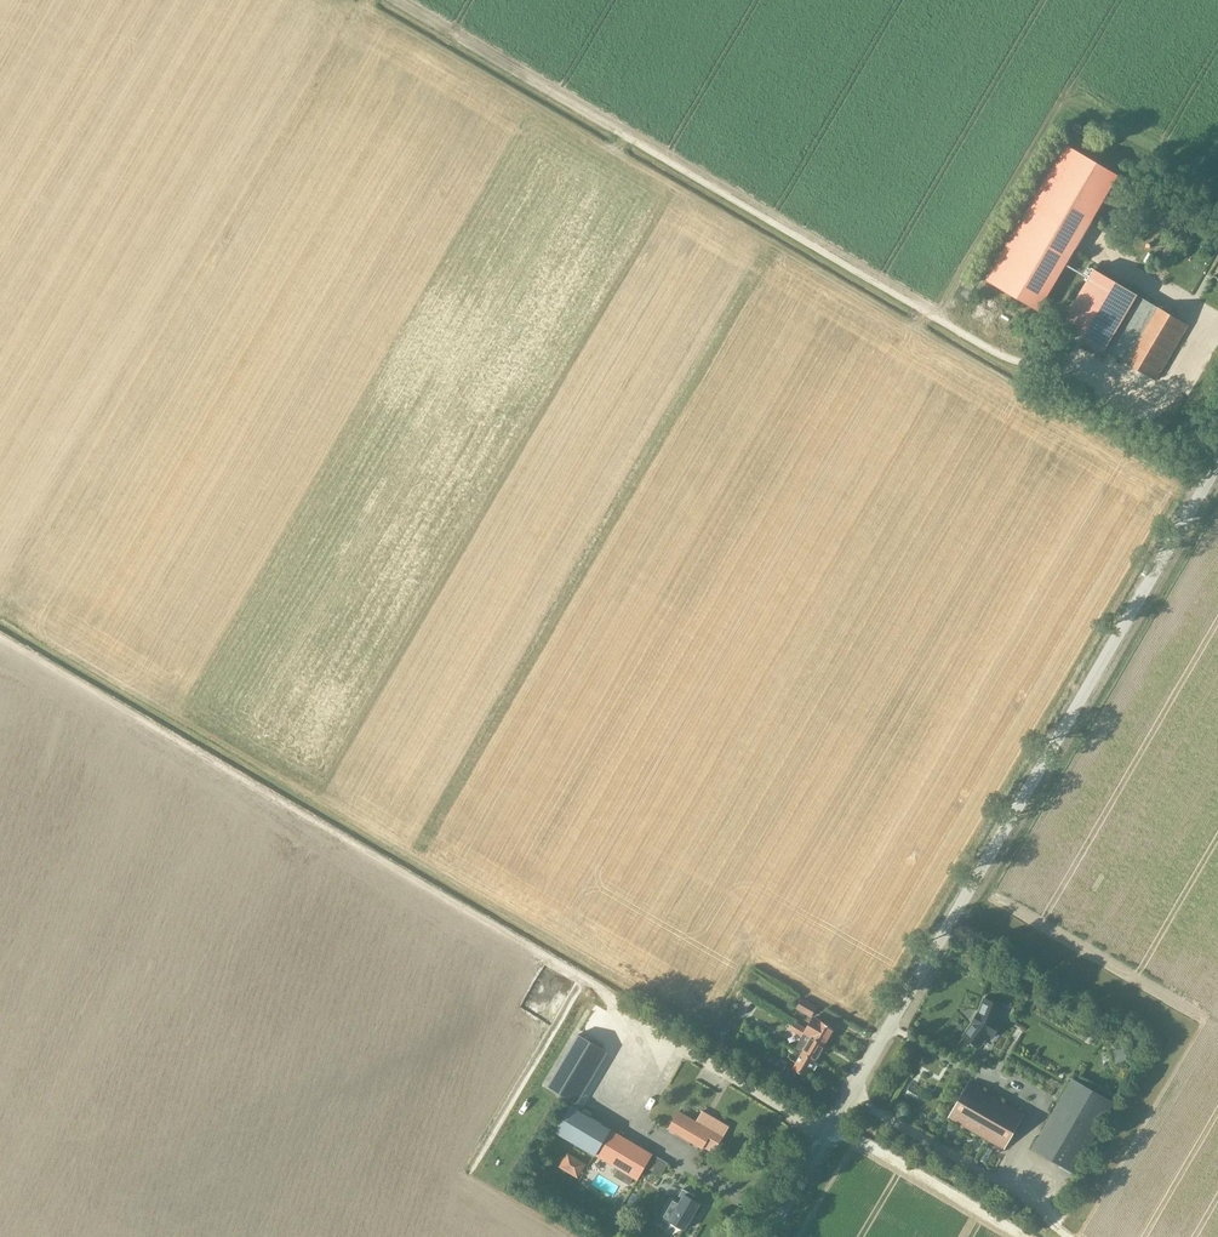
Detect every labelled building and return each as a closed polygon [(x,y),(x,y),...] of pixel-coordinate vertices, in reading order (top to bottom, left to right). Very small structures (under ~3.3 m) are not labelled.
[(1038,311),(1118,175),(1065,144),(985,280),(1038,311)] [(1061,324),(1104,350),(1137,294),(1094,269),(1093,270),(1088,267),(1085,273),(1089,276),(1061,324)] [(1187,325),(1139,297),(1107,352),(1154,380),(1187,325)] [(802,998),(796,1008),(811,1017),(817,1006),(802,998)] [(963,1036),(971,1042),(970,1043),(972,1045),(973,1044),(978,1047),(987,1034),(993,1037),(1001,1023),(995,1020),(1001,1005),(984,998),(978,1014),(977,1013),(972,1022),(973,1022),(963,1036)] [(832,1027),(811,1016),(804,1029),(799,1026),(795,1033),(801,1036),(803,1032),(823,1044),(832,1027)] [(795,1033),(799,1026),(793,1022),(789,1030),(795,1033)] [(814,1060),(823,1044),(803,1032),(801,1036),(794,1049),(801,1052),(814,1060)] [(572,1101),(603,1049),(578,1034),(547,1086),(572,1101)] [(1111,1049),(1112,1059),(1123,1057),(1122,1048),(1111,1049)] [(805,1076),(814,1060),(801,1052),(792,1068),(805,1076)] [(786,1064),(778,1060),(768,1053),(762,1062),(781,1074),(786,1064)] [(704,1065),(697,1077),(719,1089),(725,1077),(704,1065)] [(1114,1102),(1071,1077),(1030,1148),(1073,1173),(1114,1102)] [(948,1117),(948,1118),(1004,1148),(1023,1113),(967,1082),(948,1117)] [(568,1105),(554,1129),(637,1179),(651,1154),(568,1105)] [(677,1111),(667,1128),(701,1148),(702,1147),(713,1153),(728,1127),(701,1111),(695,1121),(677,1111)] [(943,1129),(960,1140),(964,1134),(946,1123),(943,1129)] [(559,1167),(578,1178),(586,1164),(567,1152),(559,1167)] [(661,1165),(663,1156),(652,1153),(649,1162),(661,1165)] [(672,1197),(661,1217),(685,1230),(687,1227),(689,1228),(696,1215),(694,1214),(700,1203),(692,1199),(694,1195),(682,1189),(678,1196),(683,1199),(681,1202),(672,1197)]
